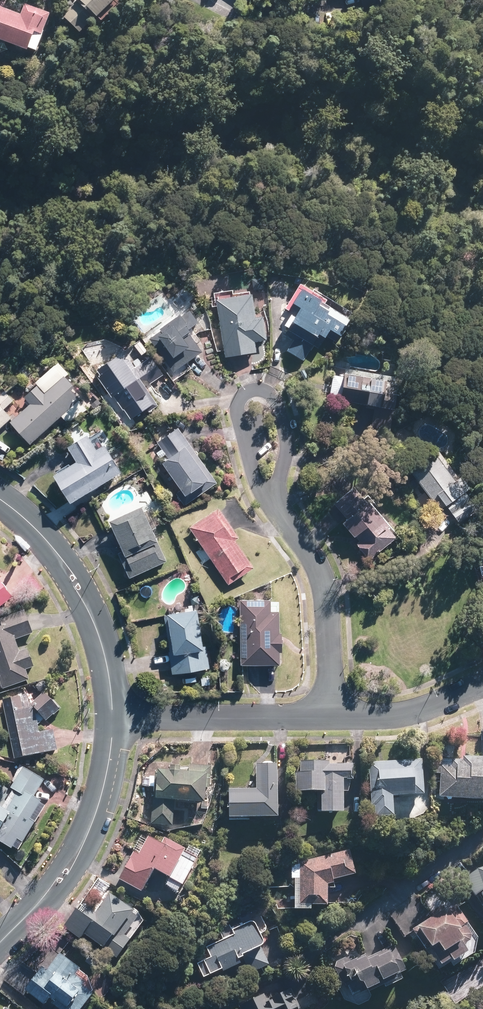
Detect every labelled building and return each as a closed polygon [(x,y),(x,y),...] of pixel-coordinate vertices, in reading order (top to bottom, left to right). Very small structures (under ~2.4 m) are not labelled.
[(84,28),(98,14),(102,17),(118,0),(78,0),(79,1),(67,12),(84,28)] [(365,8),(382,6),(381,0),(363,0),(365,8)] [(23,14),(0,6),(0,38),(31,49),(38,31),(45,33),(53,13),(26,3),(23,14)] [(353,317),(304,287),(290,309),(300,315),(288,333),(298,339),(292,350),(304,358),(323,329),(339,339),(353,317)] [(252,296),(221,301),(229,354),(256,350),(254,340),(264,339),(261,317),(256,318),(252,296)] [(189,312),(154,338),(176,368),(202,349),(189,331),(198,324),(189,312)] [(125,357),(103,371),(133,417),(158,401),(147,384),(161,375),(151,359),(133,370),(125,357)] [(34,404),(14,423),(32,442),(80,398),(73,390),(76,387),(59,369),(28,398),(34,404)] [(388,380),(336,372),(332,397),(397,407),(399,394),(386,392),(388,380)] [(0,397),(0,427),(11,417),(3,409),(12,401),(5,393),(0,397)] [(181,429),(161,442),(172,460),(168,462),(185,488),(179,492),(186,503),(192,499),(188,494),(214,477),(181,429)] [(82,462),(59,476),(73,501),(123,472),(108,447),(100,451),(91,437),(73,448),(82,462)] [(442,459),(427,470),(459,513),(474,502),(442,459)] [(398,535),(357,489),(340,503),(353,518),(348,522),(365,541),(361,544),(373,557),(398,535)] [(144,508),(114,521),(127,552),(123,554),(132,576),(167,562),(144,508)] [(219,509),(193,527),(230,582),(253,566),(234,538),(237,536),(219,509)] [(0,577),(0,603),(13,594),(0,577)] [(271,601),(243,601),(244,663),(279,663),(278,612),(271,612),(271,601)] [(199,612),(167,617),(176,671),(207,667),(199,612)] [(0,630),(0,678),(3,687),(28,678),(25,668),(33,665),(28,650),(19,653),(14,638),(31,632),(24,614),(2,621),(5,628),(0,630)] [(39,733),(37,724),(57,708),(45,693),(33,704),(31,697),(4,703),(16,757),(56,749),(52,731),(39,733)] [(446,766),(444,796),(482,798),(482,758),(465,757),(465,760),(454,760),(454,767),(446,766)] [(421,760),(372,764),(376,813),(393,812),(391,793),(424,790),(421,760)] [(327,762),(299,763),(300,788),(320,788),(320,810),(345,810),(345,776),(349,776),(349,765),(327,765),(327,762)] [(160,769),(156,772),(152,823),(173,824),(175,799),(207,800),(209,778),(211,778),(212,765),(190,764),(189,770),(180,770),(180,765),(172,765),(171,769),(160,769)] [(276,765),(258,766),(259,790),(229,791),(230,816),(278,814),(276,765)] [(25,767),(12,787),(19,791),(8,808),(0,804),(0,836),(20,848),(36,823),(30,819),(42,799),(34,795),(44,779),(25,767)] [(163,844),(146,835),(124,877),(143,887),(155,865),(170,873),(183,849),(165,840),(163,844)] [(351,852),(304,865),(304,901),(329,901),(329,877),(355,870),(351,852)] [(108,943),(132,909),(111,894),(94,919),(80,910),(70,925),(85,935),(89,930),(108,943)] [(453,905),(417,930),(443,967),(478,943),(453,905)] [(215,958),(201,964),(205,975),(244,958),(250,971),(268,962),(259,943),(264,941),(255,921),(235,930),(237,933),(209,945),(215,958)] [(348,958),(338,963),(354,996),(407,971),(393,944),(351,964),(348,958)] [(58,958),(49,971),(46,969),(30,990),(49,1004),(53,999),(67,1008),(80,1008),(92,992),(82,984),(85,980),(76,973),(80,967),(69,960),(66,964),(58,958)] [(243,1007),(244,1008),(299,1008),(290,991),(266,1003),(263,997),(243,1007)]
